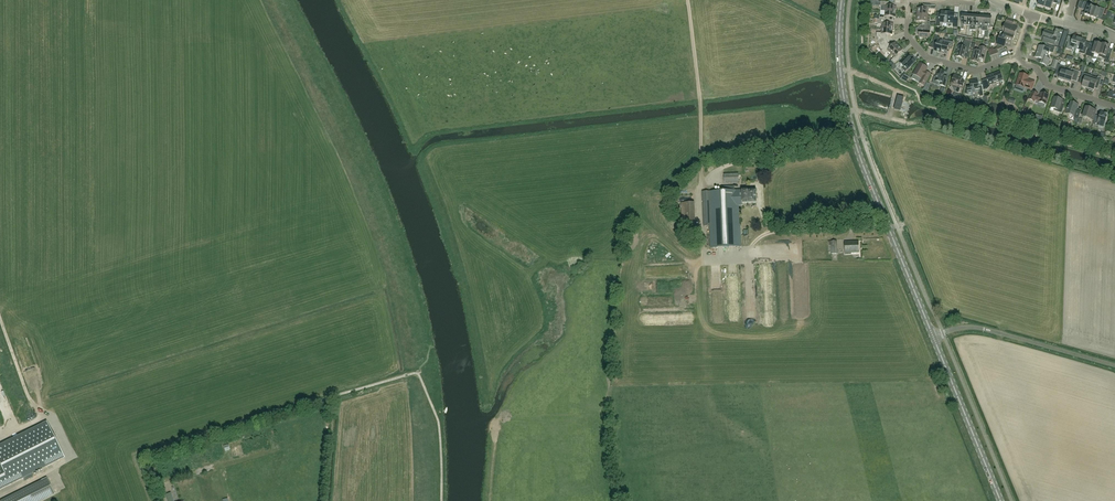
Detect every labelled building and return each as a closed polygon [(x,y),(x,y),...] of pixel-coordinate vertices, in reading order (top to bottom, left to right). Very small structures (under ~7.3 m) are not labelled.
[(1051,10),(1053,3),(1057,4),(1058,0),(1047,0),(1044,8),(1051,10)] [(881,11),(896,12),(896,7),(890,6),(890,3),(881,2),(880,7),(881,7),(881,11)] [(1085,15),(1091,17),(1094,8),(1091,7),(1091,6),(1092,4),(1084,2),(1082,8),(1085,9),(1085,11),(1086,11),(1085,15)] [(917,8),(917,15),(928,15),(928,9),(931,9),(931,5),(923,5),(923,8),(917,8)] [(1100,15),(1103,16),(1105,9),(1098,7),(1097,8),(1097,9),(1094,8),(1091,17),(1097,19),(1098,15),(1099,15),(1100,15)] [(887,20),(889,21),(889,17),(896,18),(896,12),(881,11),(880,15),(879,20),(887,20)] [(940,23),(947,23),(948,12),(941,12),(941,19),(937,19),(937,27),(940,27),(940,23)] [(958,28),(958,21),(954,20),(955,13),(948,12),(947,23),(954,24),(953,28),(958,28)] [(922,25),(925,25),(927,26),(930,26),(930,22),(928,22),(928,15),(917,15),(917,22),(922,22),(922,25)] [(893,30),(893,24),(887,24),(887,20),(879,20),(875,19),(875,24),(877,24),(882,24),(882,29),(893,30)] [(1003,30),(1002,33),(1014,37),(1018,27),(1013,25),(1014,22),(1007,19),(1006,23),(1006,24),(1005,23),(1003,30)] [(930,26),(927,26),(925,25),(925,29),(916,28),(916,33),(919,33),(919,34),(918,35),(919,36),(919,38),(920,38),(921,39),(922,38),(930,38),(930,37),(931,36),(930,35),(930,32),(931,32),(931,26),(930,26)] [(893,30),(882,29),(881,33),(877,33),(876,37),(878,38),(877,41),(879,44),(887,41),(886,38),(886,35),(893,35),(893,30)] [(1043,41),(1055,45),(1057,39),(1053,38),(1054,33),(1045,30),(1042,37),(1044,38),(1043,41)] [(1011,47),(1012,44),(1014,37),(1002,33),(1001,33),(997,44),(1004,47),(1005,45),(1011,47)] [(934,51),(940,53),(943,42),(940,41),(940,39),(939,37),(935,36),(933,43),(936,44),(934,51)] [(1073,48),(1076,49),(1080,38),(1074,36),(1071,43),(1068,42),(1066,49),(1072,51),(1073,48)] [(1087,48),(1084,47),(1086,40),(1080,38),(1076,49),(1080,50),(1079,53),(1085,55),(1087,48)] [(943,42),(940,53),(947,54),(950,40),(947,39),(947,43),(943,42)] [(885,55),(888,51),(891,54),(899,46),(895,42),(891,47),(888,44),(887,41),(879,44),(880,48),(882,50),(881,51),(885,55)] [(959,46),(956,57),(963,59),(965,52),(969,53),(971,43),(964,41),(963,47),(959,46)] [(1099,55),(1102,45),(1095,43),(1093,50),(1089,49),(1086,56),(1093,58),(1095,54),(1099,55)] [(1102,45),(1099,55),(1098,57),(1102,58),(1102,59),(1106,60),(1105,63),(1109,64),(1110,61),(1109,60),(1111,55),(1107,53),(1109,48),(1109,46),(1102,44),(1102,45)] [(1039,46),(1037,52),(1048,55),(1049,52),(1053,53),(1055,48),(1047,45),(1046,48),(1039,46)] [(899,46),(891,54),(894,57),(891,61),(894,64),(901,57),(899,55),(903,50),(899,46)] [(979,63),(980,59),(984,60),(987,49),(986,49),(980,47),(979,51),(974,50),(971,61),(979,63)] [(1009,48),(1003,49),(1003,52),(1000,53),(1001,56),(1010,54),(1009,48)] [(1048,55),(1037,52),(1035,57),(1041,59),(1040,63),(1047,66),(1050,59),(1047,58),(1048,55)] [(902,69),(905,72),(917,60),(913,56),(911,58),(910,58),(910,56),(908,56),(907,55),(907,56),(905,56),(905,58),(900,63),(900,64),(900,65),(902,65),(904,68),(902,69)] [(913,75),(914,75),(912,79),(919,83),(924,86),(931,75),(926,72),(928,68),(919,63),(913,75)] [(1056,70),(1058,71),(1061,72),(1059,79),(1065,81),(1068,72),(1064,71),(1066,67),(1058,64),(1056,70)] [(1073,76),(1076,77),(1078,78),(1080,72),(1072,69),(1070,73),(1068,72),(1065,81),(1071,83),(1073,76)] [(944,77),(945,72),(938,70),(936,77),(935,77),(933,84),(940,86),(940,85),(946,87),(948,78),(944,77)] [(986,77),(990,85),(1003,80),(1000,72),(986,77)] [(1092,76),(1082,73),(1080,79),(1084,80),(1082,87),(1088,89),(1092,76)] [(1035,82),(1028,80),(1029,77),(1020,74),(1016,85),(1025,88),(1032,90),(1035,82)] [(961,88),(962,89),(965,81),(961,80),(962,77),(954,75),(951,86),(954,87),(954,89),(955,92),(959,93),(961,88)] [(1088,89),(1089,89),(1088,90),(1089,90),(1092,92),(1093,91),(1094,91),(1096,84),(1099,85),(1102,78),(1098,77),(1098,78),(1092,76),(1088,89)] [(978,80),(970,81),(971,88),(967,88),(967,89),(966,95),(966,94),(969,95),(970,95),(972,95),(972,94),(972,92),(979,91),(980,97),(984,96),(983,90),(983,88),(979,88),(978,80)] [(1114,92),(1110,91),(1110,93),(1108,93),(1107,97),(1114,100),(1114,90),(1114,92)] [(1042,93),(1040,97),(1037,96),(1038,95),(1033,92),(1029,99),(1034,102),(1035,100),(1039,101),(1039,102),(1046,104),(1048,95),(1042,93)] [(900,111),(903,101),(903,98),(898,96),(895,109),(900,111)] [(1062,114),(1064,106),(1061,105),(1062,100),(1054,97),(1051,108),(1054,109),(1054,110),(1054,111),(1062,114)] [(1078,120),(1081,112),(1077,111),(1078,105),(1071,103),(1070,107),(1068,106),(1066,114),(1074,116),(1074,117),(1075,119),(1078,120)] [(1096,110),(1093,109),(1086,107),(1083,117),(1093,120),(1096,110)] [(1093,125),(1099,127),(1100,123),(1105,125),(1108,114),(1101,112),(1099,119),(1095,118),(1093,125)] [(724,183),(739,182),(739,173),(724,174),(724,183)] [(742,204),(748,203),(747,190),(734,191),(734,187),(723,187),(724,191),(702,192),(704,225),(710,225),(710,247),(740,246),(739,224),(738,205),(743,205),(742,204)] [(747,190),(748,203),(757,203),(756,191),(756,188),(749,188),(750,189),(747,189),(747,190)] [(681,227),(695,226),(694,202),(680,202),(681,227)] [(832,254),(838,253),(837,241),(828,241),(828,245),(831,245),(832,254)] [(851,253),(859,253),(859,241),(845,242),(846,252),(851,252),(851,253)] [(730,272),(730,280),(739,279),(739,271),(730,272)] [(23,477),(25,481),(33,477),(32,476),(34,475),(33,474),(32,474),(31,473),(64,457),(47,423),(0,446),(0,463),(2,466),(0,466),(0,488),(23,477)] [(54,493),(47,479),(2,500),(38,500),(54,493)] [(168,500),(174,500),(171,493),(166,495),(168,500)]
